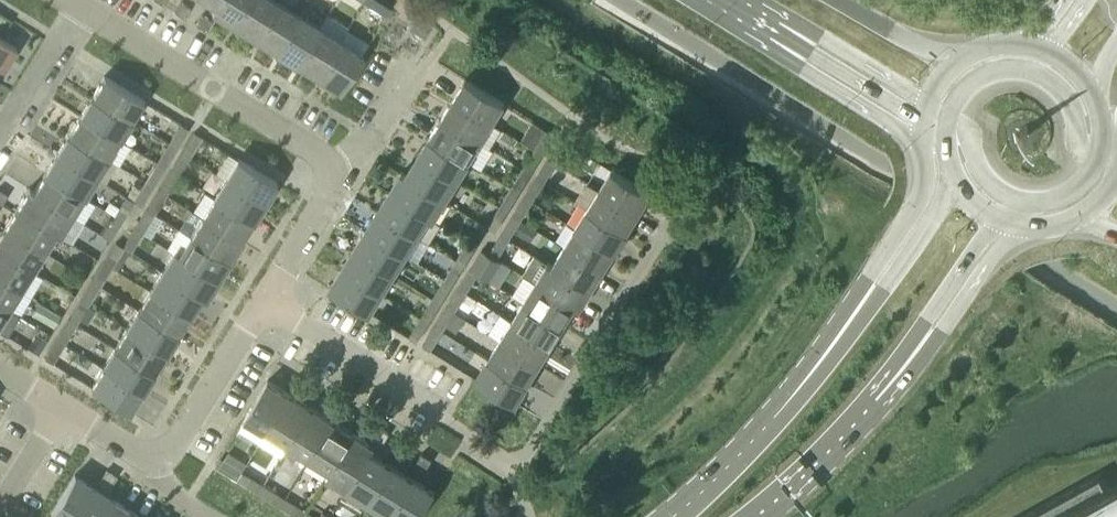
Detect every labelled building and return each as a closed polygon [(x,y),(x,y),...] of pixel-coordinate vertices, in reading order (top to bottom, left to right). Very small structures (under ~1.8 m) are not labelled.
[(212,12),(219,0),(207,0),(215,5),(211,11),(212,12)] [(212,12),(231,24),(246,0),(219,0),(212,12)] [(253,37),(276,0),(246,0),(231,24),(253,37)] [(253,37),(274,50),(298,12),(278,0),(276,0),(253,37)] [(390,7),(378,0),(365,0),(364,2),(385,15),(390,7)] [(181,1),(175,11),(185,17),(191,7),(181,1)] [(298,12),(274,50),(296,64),(319,26),(298,12)] [(196,24),(206,30),(212,20),(202,14),(196,24)] [(319,26),(296,64),(317,77),(340,39),(319,26)] [(6,64),(17,47),(0,37),(0,68),(3,70),(6,64)] [(362,53),(340,39),(317,77),(339,90),(362,53)] [(131,119),(143,99),(104,75),(92,95),(131,119)] [(453,98),(492,122),(504,102),(465,78),(453,98)] [(80,114),(119,138),(131,119),(92,95),(80,114)] [(480,141),(492,122),(453,98),(441,117),(480,141)] [(68,133),(107,157),(119,138),(80,114),(68,133)] [(441,117),(429,136),(468,160),(480,141),(441,117)] [(181,123),(169,143),(176,147),(188,128),(181,123)] [(542,153),(555,133),(547,128),(534,148),(542,153)] [(194,132),(182,151),(189,155),(201,136),(194,132)] [(57,152),(96,176),(107,157),(68,133),(57,152)] [(429,136),(418,155),(457,179),(468,160),(429,136)] [(568,141),(561,136),(548,157),(555,161),(568,141)] [(176,147),(169,143),(157,162),(164,166),(176,147)] [(522,167),(530,172),(542,153),(534,148),(522,167)] [(177,174),(189,155),(182,151),(170,170),(177,174)] [(45,171),(84,195),(96,176),(57,152),(45,171)] [(406,173),(445,198),(457,179),(418,155),(406,173)] [(543,180),(555,161),(548,157),(536,176),(543,180)] [(237,158),(226,177),(265,201),(276,182),(237,158)] [(157,162),(145,181),(152,186),(164,166),(157,162)] [(511,186),(519,191),(530,172),(522,167),(511,186)] [(599,187),(638,211),(650,192),(611,168),(599,187)] [(170,170),(158,189),(165,194),(177,174),(170,170)] [(401,170),(389,190),(433,218),(445,198),(406,173),(401,170)] [(33,190),(72,214),(84,195),(45,171),(33,190)] [(525,194),(532,199),(543,180),(536,176),(525,194)] [(253,220),(265,201),(226,177),(214,196),(253,220)] [(152,186),(145,181),(140,188),(133,184),(126,195),(134,200),(141,204),(152,186)] [(511,186),(499,204),(507,209),(519,191),(511,186)] [(17,207),(60,234),(72,214),(33,190),(29,187),(17,207)] [(638,211),(599,187),(587,207),(626,231),(638,211)] [(146,208),(153,213),(165,194),(158,189),(146,208)] [(377,210),(416,234),(427,215),(432,218),(433,218),(389,190),(377,210)] [(513,213),(520,218),(532,199),(525,194),(513,213)] [(126,195),(114,214),(122,219),(134,200),(126,195)] [(241,240),(253,220),(214,196),(202,216),(241,240)] [(486,226),(488,227),(488,226),(494,230),(507,209),(499,204),(486,226)] [(17,207),(5,226),(44,250),(55,232),(60,235),(60,234),(17,207)] [(614,250),(626,231),(587,207),(575,226),(614,250)] [(141,232),(153,213),(146,208),(133,228),(141,232)] [(377,210),(365,229),(404,253),(416,234),(377,210)] [(513,213),(501,233),(508,238),(520,218),(513,213)] [(102,233),(110,238),(122,219),(114,214),(102,233)] [(241,240),(202,216),(190,235),(229,259),(241,240)] [(468,239),(477,244),(488,227),(486,226),(479,222),(468,239)] [(32,269),(44,250),(5,226),(0,234),(0,250),(32,269)] [(563,245),(602,269),(614,250),(575,226),(563,245)] [(128,252),(141,232),(133,228),(122,246),(117,242),(116,244),(128,252)] [(353,248),(392,272),(404,253),(365,229),(353,248)] [(496,257),(508,238),(501,233),(489,252),(490,253),(496,257)] [(217,279),(229,259),(190,235),(179,253),(174,250),(173,252),(217,279)] [(477,244),(468,239),(456,258),(465,263),(477,244)] [(104,262),(112,267),(114,264),(119,267),(128,252),(116,244),(104,262)] [(552,265),(591,289),(602,269),(563,245),(552,264),(552,265)] [(353,248),(342,267),(381,291),(392,272),(353,248)] [(482,248),(470,267),(478,272),(490,253),(489,252),(482,248)] [(20,289),(32,269),(0,250),(0,277),(20,289)] [(204,298),(217,279),(173,252),(161,271),(200,295),(204,298)] [(535,281),(579,308),(591,289),(552,265),(552,264),(535,253),(523,273),(535,281)] [(465,263),(456,258),(445,277),(453,282),(465,263)] [(100,286),(112,267),(104,262),(93,281),(100,286)] [(368,311),(381,291),(342,267),(329,287),(368,311)] [(470,267),(458,286),(466,291),(478,272),(470,267)] [(188,314),(200,295),(161,271),(149,290),(188,314)] [(8,308),(20,289),(0,277),(0,304),(8,308)] [(453,282),(445,277),(437,289),(433,296),(441,301),(453,282)] [(93,281),(81,299),(88,304),(100,286),(93,281)] [(579,308),(535,281),(523,300),(562,324),(573,305),(578,308),(579,308)] [(466,291),(458,286),(446,305),(454,310),(466,291)] [(177,333),(188,314),(149,290),(137,309),(177,333)] [(433,296),(433,297),(422,316),(429,320),(441,301),(433,296)] [(69,319),(77,323),(80,318),(87,322),(96,309),(88,304),(81,299),(69,319)] [(511,319),(550,343),(562,324),(523,300),(511,319)] [(55,328),(63,315),(39,301),(31,314),(55,328)] [(454,310),(446,305),(434,324),(442,329),(445,324),(456,331),(465,317),(454,310)] [(165,352),(177,333),(137,309),(126,328),(165,352)] [(429,320),(422,316),(409,336),(417,340),(429,320)] [(64,343),(77,323),(69,319),(57,338),(64,343)] [(500,338),(539,362),(550,343),(511,319),(500,338)] [(423,344),(430,348),(442,329),(434,324),(423,344)] [(126,328),(114,347),(153,371),(165,352),(126,328)] [(57,338),(57,339),(45,357),(52,362),(64,343),(57,338)] [(488,357),(527,381),(539,362),(500,338),(488,357)] [(141,391),(153,371),(114,347),(102,367),(141,391)] [(488,357),(475,377),(515,401),(527,381),(488,357)] [(90,386),(129,410),(141,391),(102,367),(90,386)] [(245,416),(267,430),(290,393),(268,379),(245,416)] [(267,430),(288,443),(311,406),(290,393),(267,430)] [(288,443),(310,456),(333,419),(311,406),(288,443)] [(354,432),(333,419),(310,456),(330,469),(326,475),(327,476),(354,432)] [(389,432),(379,426),(373,436),(383,442),(389,432)] [(327,476),(346,488),(373,444),(354,432),(327,476)] [(411,445),(400,439),(394,449),(404,455),(411,445)] [(346,488),(368,501),(391,464),(370,451),(374,445),(373,444),(346,488)] [(415,462),(422,466),(426,468),(432,458),(422,452),(415,462)] [(221,457),(220,457),(216,465),(237,478),(242,470),(221,457)] [(413,477),(391,464),(368,501),(390,515),(413,477)] [(108,488),(116,475),(106,469),(98,482),(108,488)] [(242,470),(237,478),(258,491),(263,483),(242,470)] [(94,486),(74,474),(50,513),(56,516),(75,516),(94,486)] [(1107,488),(1099,474),(1022,516),(1116,516),(1116,483),(1107,488)] [(394,516),(418,516),(434,490),(413,477),(390,515),(394,516)] [(263,483),(258,491),(279,504),(284,496),(263,483)] [(113,498),(94,486),(75,516),(102,516),(113,498)] [(279,504),(300,516),(301,516),(306,510),(284,496),(279,504)] [(133,510),(113,498),(102,516),(129,516),(133,510)]
